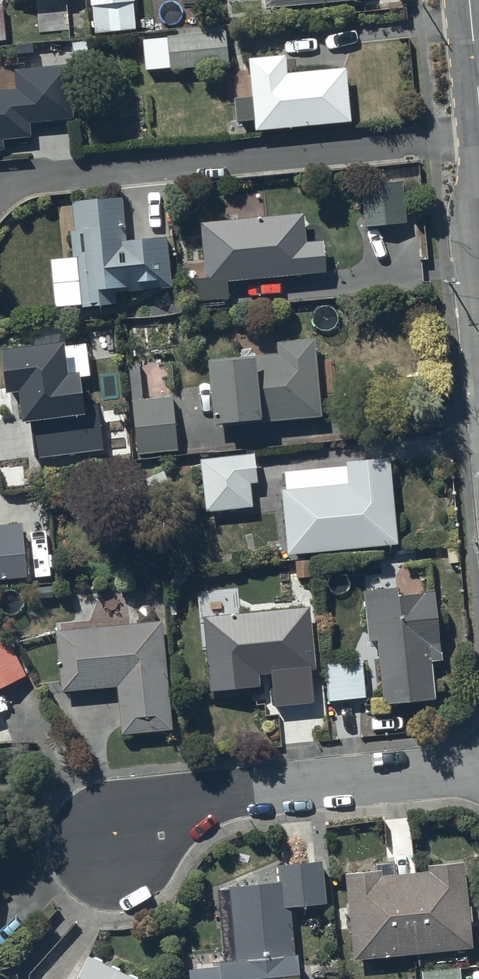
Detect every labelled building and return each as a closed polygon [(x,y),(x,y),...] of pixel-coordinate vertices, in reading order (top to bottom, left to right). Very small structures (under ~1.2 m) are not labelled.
[(94,29),(136,26),(134,0),(91,0),(94,29)] [(143,36),(146,66),(171,63),(171,65),(228,60),(225,27),(168,32),(168,34),(143,36)] [(254,114),(255,126),(350,117),(345,63),(288,68),(286,51),(248,54),(252,93),(241,94),(243,115),(254,114)] [(15,71),(16,90),(0,91),(0,152),(5,151),(4,141),(31,138),(29,124),(71,120),(66,66),(15,71)] [(407,226),(402,182),(361,186),(366,231),(407,226)] [(126,234),(123,192),(73,195),(75,227),(70,227),(72,253),(78,253),(79,271),(70,272),(72,292),(82,291),(83,301),(117,298),(116,287),(172,283),(169,231),(126,234)] [(229,222),(200,224),(204,277),(185,278),(187,305),(196,304),(196,310),(229,308),(227,281),(327,274),(324,239),(305,241),(303,214),(264,216),(264,209),(229,212),(229,222)] [(210,351),(216,414),(253,411),(253,418),(322,412),(315,334),(278,337),(278,341),(241,345),(241,348),(210,351)] [(0,351),(0,364),(4,396),(18,394),(21,422),(33,421),(37,455),(101,447),(96,407),(85,409),(80,372),(67,374),(64,343),(0,351)] [(138,363),(128,364),(136,444),(177,440),(172,397),(142,401),(138,363)] [(209,507),(209,512),(250,510),(250,508),(252,508),(251,485),(257,484),(256,458),(209,460),(210,467),(203,468),(204,507),(209,507)] [(279,491),(284,556),(396,546),(389,459),(344,463),(344,469),(283,474),(284,491),(279,491)] [(27,580),(22,525),(0,527),(0,583),(27,580)] [(443,662),(431,561),(406,564),(405,561),(377,564),(379,579),(363,581),(365,593),(362,593),(368,642),(377,641),(385,707),(437,701),(433,663),(443,662)] [(311,609),(205,620),(212,695),(262,691),(261,678),(272,677),(275,708),(316,704),(312,672),(317,672),(311,609)] [(163,623),(56,633),(62,694),(119,688),(123,735),(173,731),(163,623)] [(26,670),(6,634),(0,638),(0,684),(26,670)] [(362,662),(324,666),(328,703),(366,699),(362,662)] [(376,870),(345,873),(353,960),(472,949),(464,862),(428,865),(429,873),(395,876),(393,860),(375,862),(376,870)] [(189,978),(299,978),(297,954),(294,954),(290,909),(325,906),(321,861),(278,865),(279,884),(217,889),(221,933),(232,932),(234,959),(219,961),(219,970),(188,973),(189,978)] [(88,955),(76,978),(136,978),(88,955)]
